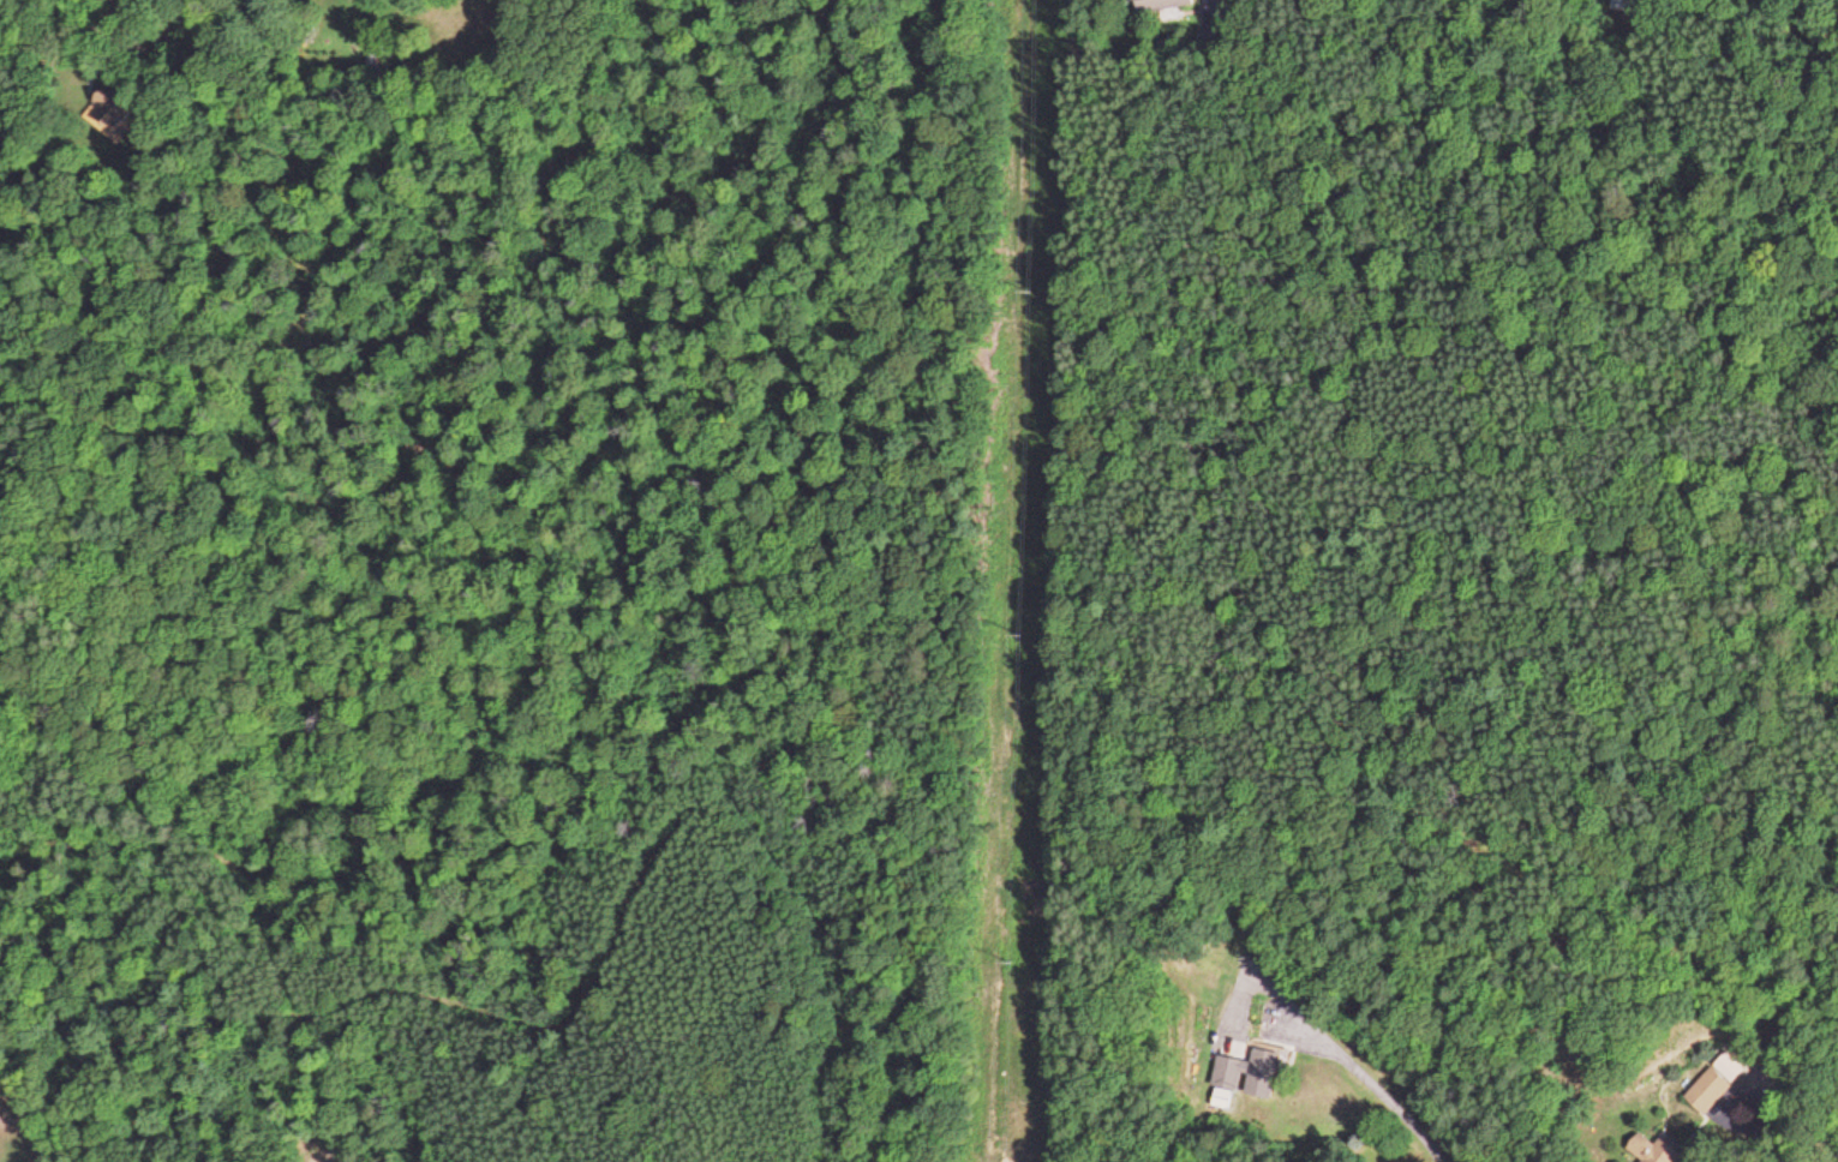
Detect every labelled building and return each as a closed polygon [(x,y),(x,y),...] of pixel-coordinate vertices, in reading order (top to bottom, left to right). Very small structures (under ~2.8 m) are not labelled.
[(1132,14),(1188,5),(1187,0),(1130,0),(1132,14)] [(1211,1056),(1205,1088),(1266,1099),(1275,1052),(1246,1047),(1243,1063),(1211,1056)] [(1628,1134),(1621,1152),(1637,1159),(1636,1161),(1664,1161),(1670,1149),(1651,1141),(1650,1143),(1628,1134)]
